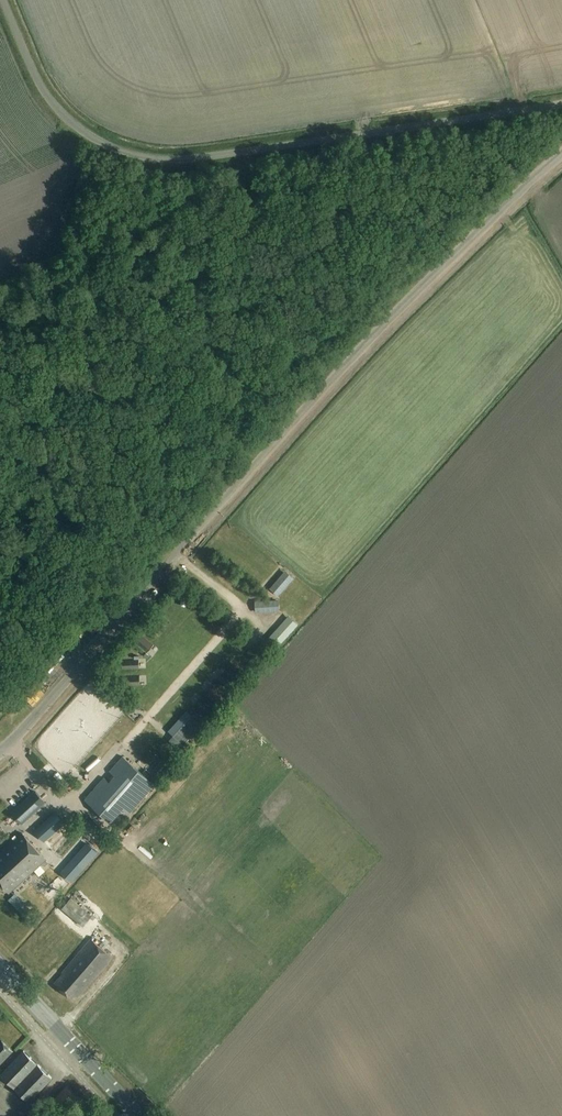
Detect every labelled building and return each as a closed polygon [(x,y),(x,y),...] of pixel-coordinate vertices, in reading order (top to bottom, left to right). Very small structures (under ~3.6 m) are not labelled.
[(291,581),(284,587),(290,594),(297,589),(291,581)] [(295,601),(303,603),(306,594),(298,592),(295,601)] [(274,599),(267,606),(277,617),(284,610),(274,599)] [(303,608),(310,613),(316,605),(309,599),(303,608)] [(176,617),(180,608),(174,605),(169,615),(176,617)] [(268,640),(276,650),(296,634),(288,624),(268,640)] [(126,671),(149,691),(159,680),(137,660),(126,671)] [(76,760),(89,753),(81,738),(68,745),(76,760)] [(149,780),(122,756),(109,771),(115,776),(109,782),(104,778),(84,800),(111,823),(123,810),(149,780)] [(49,763),(43,768),(50,777),(56,772),(49,763)] [(11,812),(22,824),(46,802),(35,790),(11,812)] [(54,812),(35,831),(44,842),(64,824),(54,812)] [(1,884),(10,894),(47,862),(24,835),(0,855),(0,884),(1,884)] [(66,870),(62,874),(71,881),(97,852),(95,850),(89,844),(66,870)] [(15,894),(8,900),(14,906),(21,900),(15,894)] [(62,909),(83,927),(91,917),(70,899),(62,909)] [(92,939),(90,942),(62,973),(63,974),(54,984),(72,999),(75,995),(78,997),(113,957),(92,939)] [(13,1048),(2,1038),(0,1040),(0,1063),(13,1048)] [(24,1049),(0,1073),(28,1100),(51,1076),(37,1062),(24,1049)] [(46,1059),(52,1069),(59,1065),(52,1055),(46,1059)]
